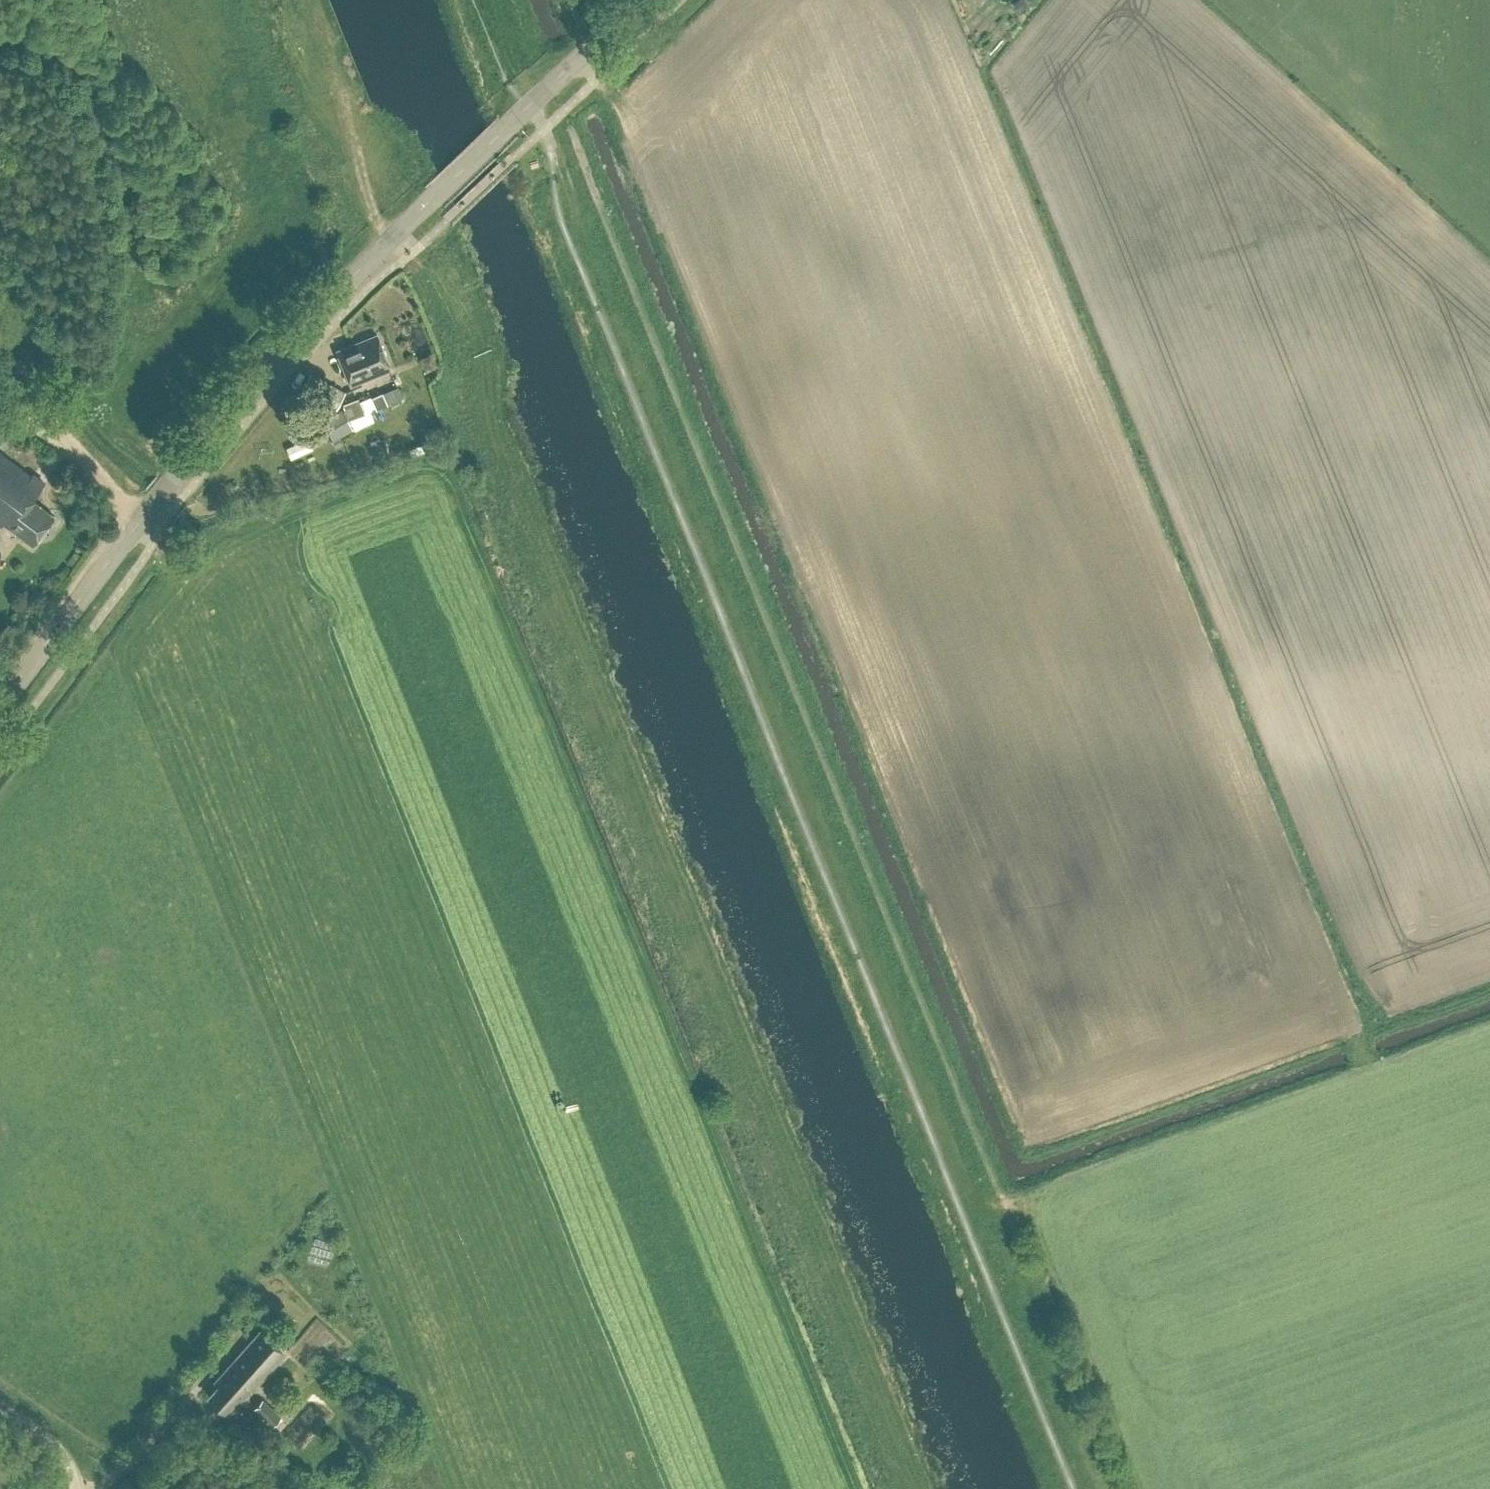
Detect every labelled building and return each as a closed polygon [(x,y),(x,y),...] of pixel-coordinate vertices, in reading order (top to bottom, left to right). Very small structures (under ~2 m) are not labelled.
[(351,383),(391,367),(386,355),(386,351),(385,348),(382,346),(377,332),(337,349),(351,383)] [(432,355),(421,361),(426,371),(437,366),(432,355)] [(333,411),(345,390),(310,371),(299,392),(333,411)] [(390,410),(382,392),(367,399),(375,417),(390,410)] [(350,417),(364,411),(358,396),(343,402),(349,417),(350,417)] [(342,409),(320,421),(335,446),(341,443),(338,437),(353,429),(342,409)] [(364,411),(350,417),(354,428),(374,418),(371,409),(364,411)] [(0,449),(0,522),(2,523),(4,520),(32,542),(54,513),(32,497),(44,482),(0,449)] [(316,1250),(337,1259),(344,1241),(323,1233),(316,1250)] [(239,1402),(284,1350),(259,1327),(213,1380),(216,1383),(206,1395),(224,1411),(235,1399),(239,1402)] [(271,1424),(281,1413),(262,1395),(252,1406),(271,1424)]
